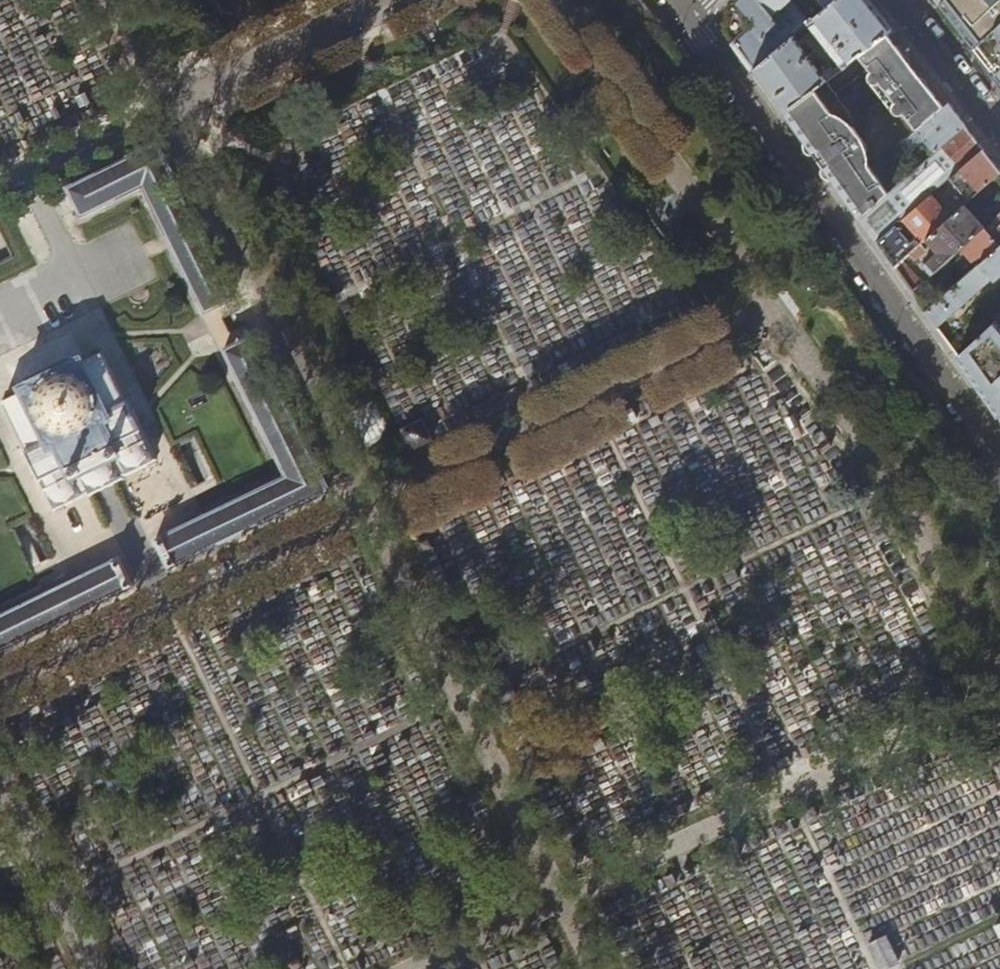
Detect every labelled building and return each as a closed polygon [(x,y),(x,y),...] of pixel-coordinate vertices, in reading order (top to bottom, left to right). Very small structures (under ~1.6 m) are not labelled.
[(759,0),(735,0),(728,7),(726,32),(738,49),(744,58),(753,71),(791,38),(759,0)] [(836,0),(759,0),(791,38),(793,37),(814,19),(836,0)] [(866,0),(836,0),(814,19),(848,62),(857,55),(885,33),(890,30),(871,6),(866,0)] [(939,4),(951,19),(974,49),(999,24),(999,0),(943,0),(939,4)] [(974,49),(985,64),(999,85),(999,24),(974,49)] [(849,135),(853,121),(824,80),(783,112),(817,161),(859,219),(887,194),(869,169),(887,154),(888,155),(915,131),(943,107),(885,33),(857,55),(888,95),(871,107),(858,148),(849,135)] [(822,78),(793,37),(791,38),(753,71),(768,91),(783,112),(824,80),(822,78)] [(966,125),(948,102),(947,103),(954,113),(964,126),(966,125)] [(954,113),(947,103),(943,107),(915,131),(935,152),(907,176),(887,194),(859,219),(867,230),(876,243),(931,195),(950,178),(982,149),(973,138),(964,126),(954,113)] [(158,144),(62,191),(70,208),(75,218),(145,184),(171,239),(199,296),(205,309),(233,295),(158,144)] [(982,149),(950,178),(964,195),(955,203),(960,209),(964,205),(999,173),(999,172),(991,161),(982,149)] [(893,268),(901,261),(925,240),(950,217),(931,195),(876,243),(891,265),(893,268)] [(984,227),(964,205),(960,209),(950,217),(925,240),(938,255),(926,267),(933,274),(966,244),(984,227)] [(999,244),(999,222),(990,230),(986,225),(984,227),(966,244),(981,261),(999,244)] [(981,261),(925,311),(936,327),(989,279),(990,280),(999,272),(999,244),(981,261)] [(912,294),(921,284),(901,261),(893,268),(912,294)] [(972,342),(989,327),(978,314),(960,329),(972,342)] [(995,321),(989,327),(972,342),(956,356),(961,362),(994,409),(999,417),(999,416),(999,327),(995,321)] [(253,337),(227,350),(233,362),(286,474),(173,530),(154,539),(168,566),(299,501),(301,505),(331,489),(316,459),(314,460),(253,337)] [(24,393),(7,402),(28,447),(21,450),(49,511),(79,496),(81,501),(124,481),(122,476),(157,459),(130,401),(123,404),(102,357),(86,365),(84,360),(54,374),(22,389),(24,393)] [(131,585),(118,558),(97,568),(0,615),(0,649),(131,585)]
